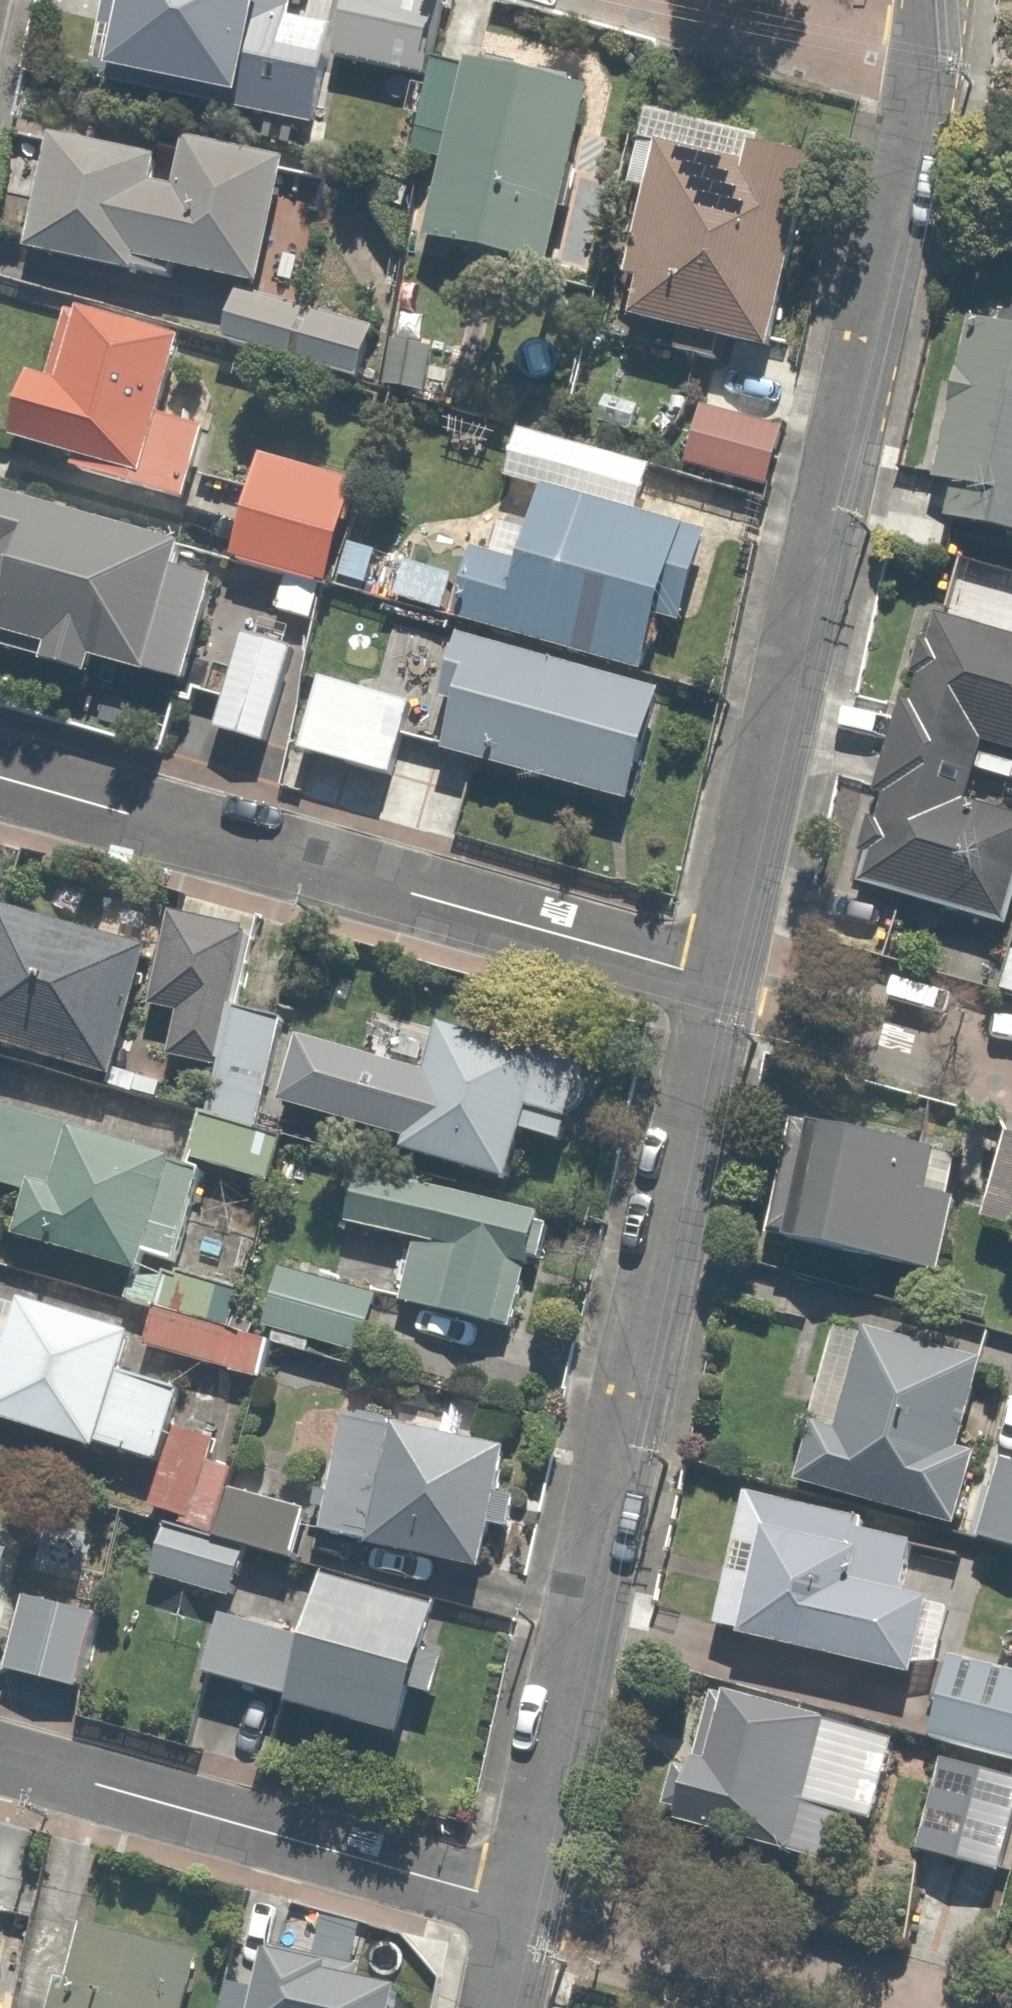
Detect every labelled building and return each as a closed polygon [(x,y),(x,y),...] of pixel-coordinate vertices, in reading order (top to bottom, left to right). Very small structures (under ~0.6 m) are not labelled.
[(103,64),(313,109),(325,55),(426,77),(431,54),(442,0),(117,0),(103,64)] [(591,92),(471,64),(437,56),(417,142),(451,150),(428,249),(547,277),(591,92)] [(291,152),(192,130),(187,153),(59,125),(34,238),(261,288),(291,152)] [(658,129),(634,278),(643,279),(636,326),(790,351),(810,227),(793,224),(804,152),(658,129)] [(383,331),(233,294),(221,341),(371,379),(383,331)] [(62,378),(28,370),(10,445),(80,462),(77,476),(192,504),(196,490),(217,402),(180,393),(194,337),(79,310),(62,378)] [(977,315),(931,524),(1011,542),(1011,323),(977,315)] [(810,417),(704,393),(688,468),(793,491),(810,417)] [(507,521),(498,555),(474,548),(469,567),(409,549),(396,594),(445,608),(658,670),(701,523),(646,508),(659,464),(522,425),(503,489),(544,501),(536,529),(507,521)] [(233,563),(283,576),(274,612),(317,623),(326,586),(340,590),(368,478),(261,451),(233,563)] [(1,493),(0,496),(0,653),(174,696),(212,546),(1,493)] [(277,739),(303,633),(244,619),(219,725),(277,739)] [(1011,754),(1011,643),(926,619),(850,887),(1011,933),(1011,800),(967,787),(979,745),(1011,754)] [(670,685),(461,627),(428,743),(638,802),(670,685)] [(418,705),(325,680),(306,750),(400,775),(418,705)] [(170,897),(142,1010),(169,1017),(159,1055),(219,1070),(257,918),(170,897)] [(115,1069),(148,950),(0,909),(0,1037),(115,1069)] [(577,1212),(408,1181),(411,1165),(471,1176),(480,1127),(530,1136),(547,1041),(366,1007),(341,1138),(359,1141),(352,1177),(343,1225),(409,1238),(396,1307),(518,1329),(529,1270),(565,1277),(577,1212)] [(313,1141),(340,1034),(240,1009),(204,1157),(276,1175),(286,1134),(313,1141)] [(951,1136),(823,1104),(785,1253),(942,1292),(967,1194),(938,1187),(951,1136)] [(0,1119),(0,1191),(29,1198),(18,1241),(185,1286),(217,1167),(2,1110),(0,1119)] [(1007,1119),(979,1238),(1011,1246),(1011,1120),(1007,1119)] [(383,1301),(282,1276),(268,1329),(370,1354),(383,1301)] [(159,1460),(179,1379),(123,1365),(133,1326),(15,1297),(3,1294),(0,1308),(0,1420),(159,1460)] [(844,1310),(803,1481),(974,1522),(1011,1365),(1011,1350),(844,1310)] [(152,1315),(145,1346),(274,1376),(281,1344),(152,1315)] [(519,1452),(350,1414),(322,1537),(491,1576),(519,1452)] [(212,1522),(235,1445),(176,1428),(154,1505),(212,1522)] [(1008,1450),(983,1539),(1011,1547),(1011,1451),(1008,1450)] [(315,1505),(230,1484),(218,1534),(251,1542),(303,1555),(315,1505)] [(933,1541),(875,1531),(878,1511),(749,1487),(723,1632),(733,1634),(910,1667),(933,1541)] [(252,1545),(172,1526),(160,1578),(240,1597),(252,1545)] [(2,1629),(20,1546),(0,1542),(0,1629),(2,1629)] [(408,1734),(419,1689),(440,1694),(449,1654),(429,1649),(442,1593),(329,1565),(311,1640),(221,1618),(207,1676),(297,1698),(295,1707),(408,1734)] [(15,1595),(0,1674),(0,1678),(91,1696),(107,1613),(15,1595)] [(959,1665),(942,1742),(1011,1758),(1011,1677),(959,1665)] [(843,1818),(884,1827),(905,1727),(720,1688),(690,1828),(813,1854),(817,1838),(838,1843),(843,1818)] [(943,1753),(918,1856),(1011,1878),(1011,1769),(943,1753)] [(15,1909),(0,1906),(0,1982),(15,1909)] [(221,1952),(83,1921),(71,1978),(50,1973),(43,2007),(209,2007),(221,1952)] [(264,2007),(409,2007),(414,1986),(274,1958),(264,2007)]
